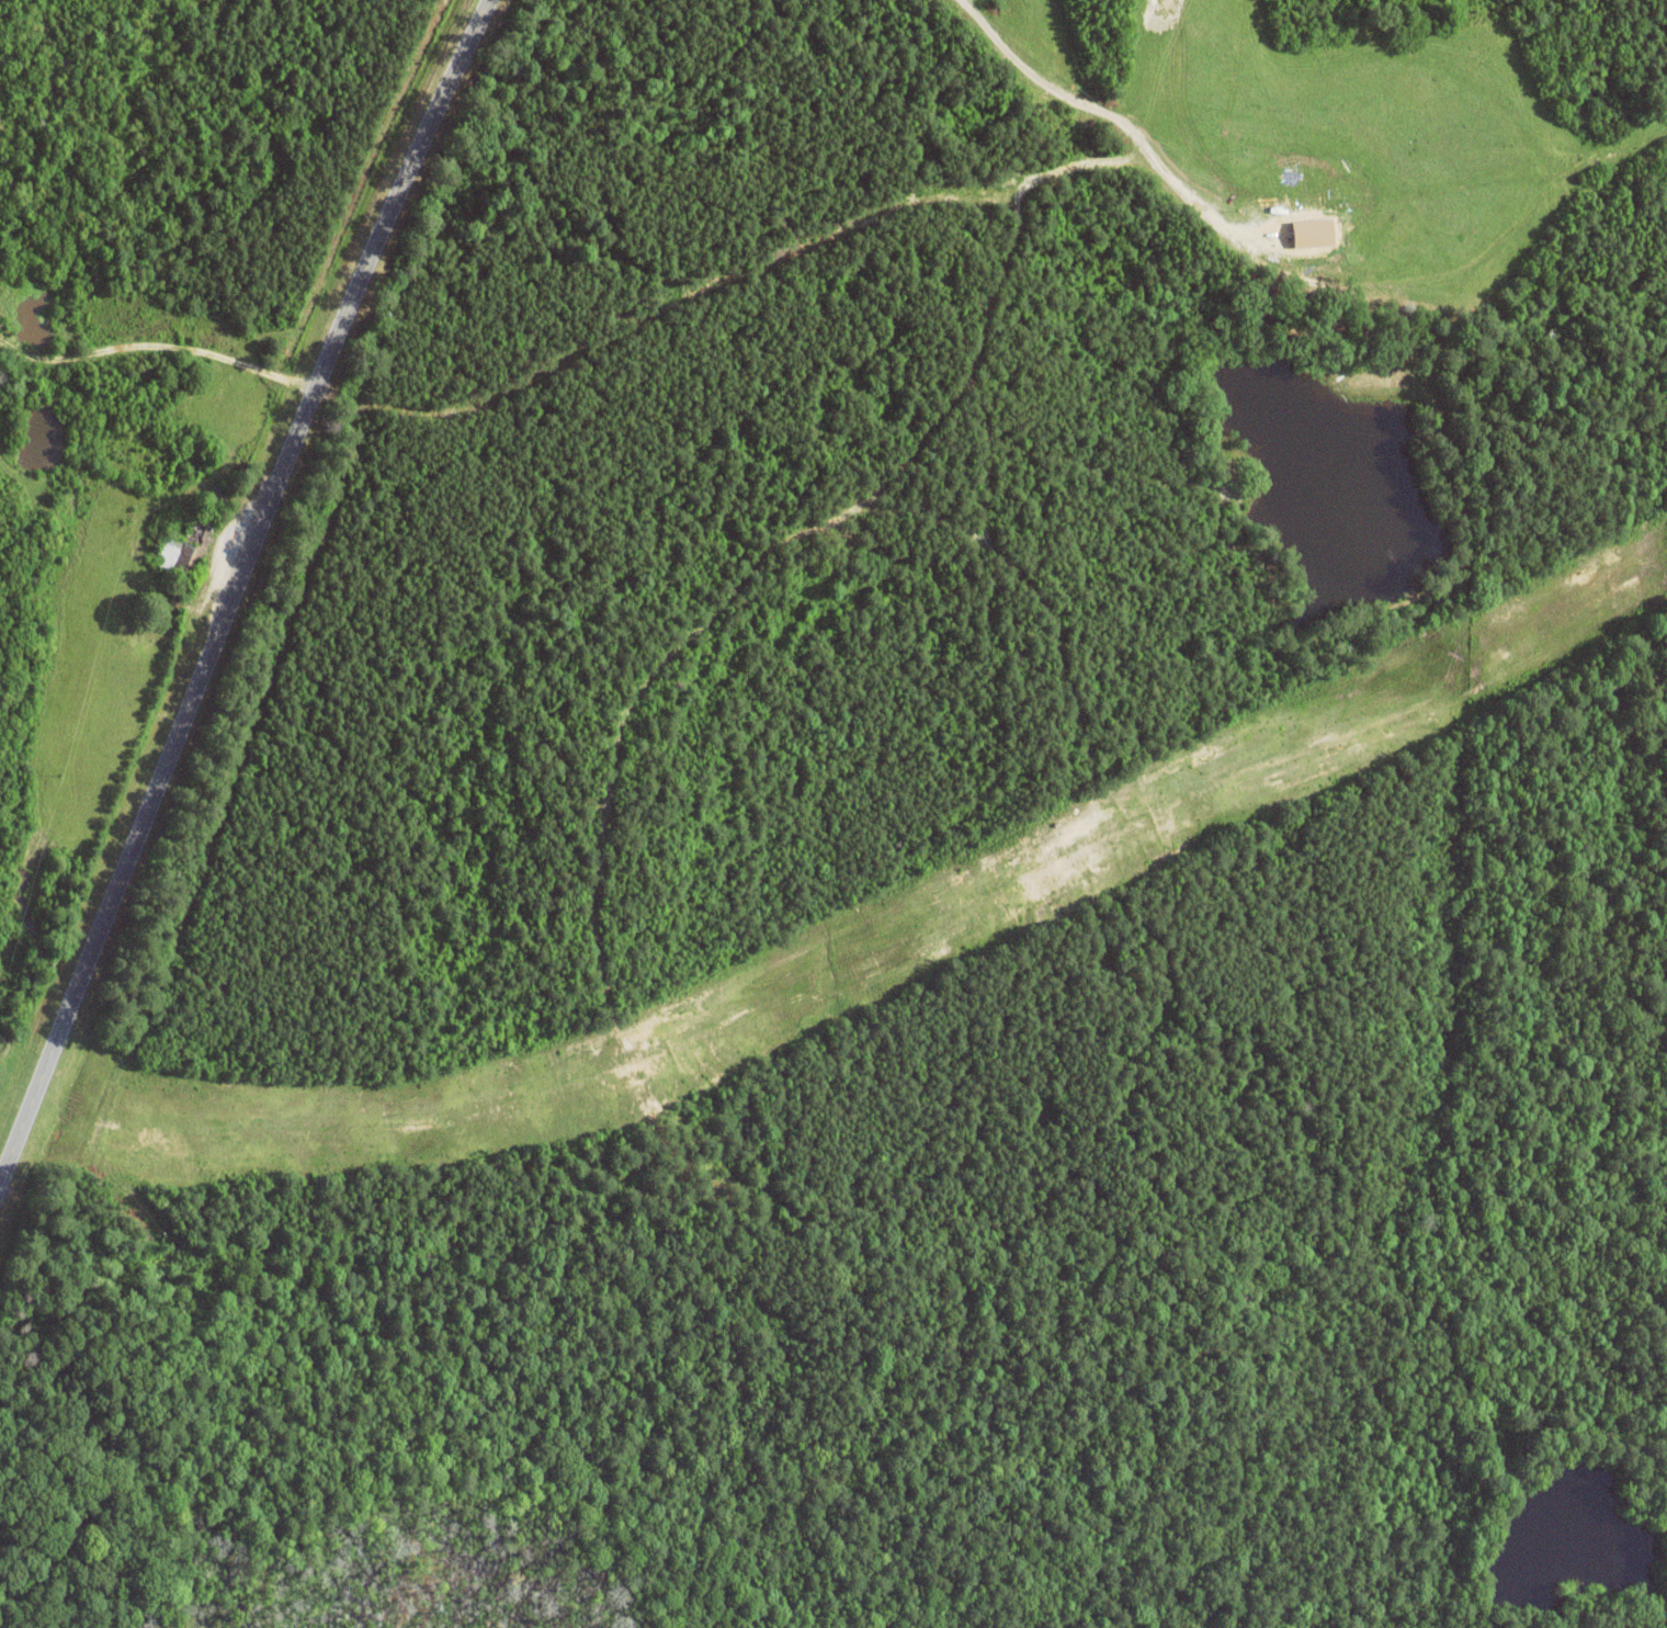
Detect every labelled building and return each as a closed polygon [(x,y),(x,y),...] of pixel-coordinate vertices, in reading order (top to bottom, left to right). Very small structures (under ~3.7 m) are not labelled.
[(192,579),(203,545),(162,532),(151,565),(192,579)]
